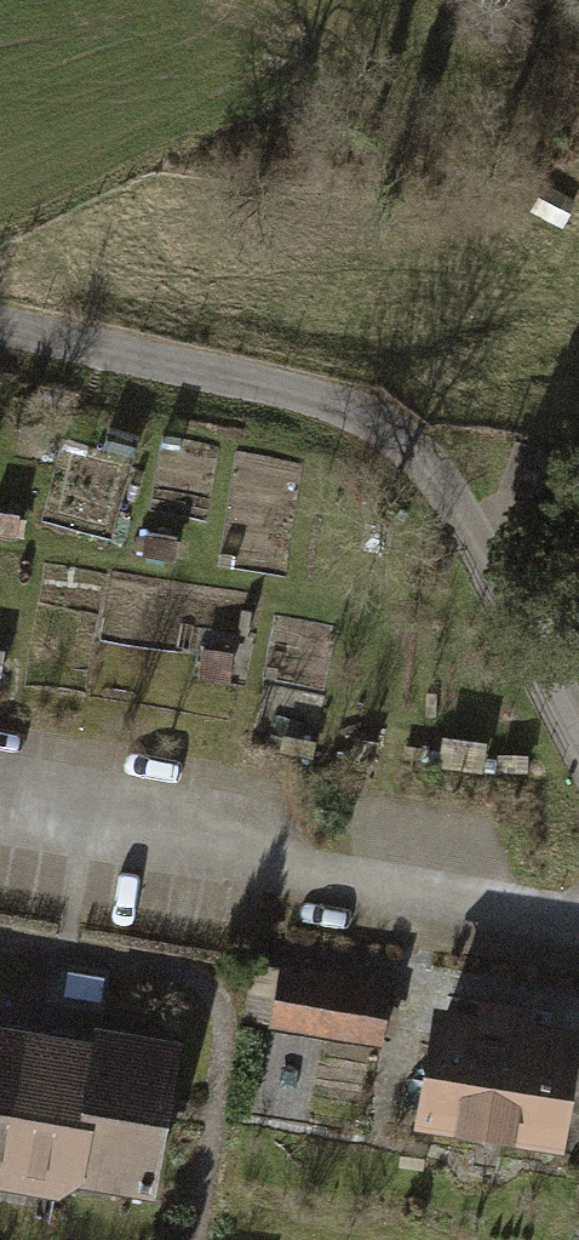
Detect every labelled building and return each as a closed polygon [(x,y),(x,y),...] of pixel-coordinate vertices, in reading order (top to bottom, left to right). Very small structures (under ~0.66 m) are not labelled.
[(149,533),(144,558),(176,565),(181,540),(149,533)] [(235,654),(199,649),(195,678),(231,683),(235,654)] [(0,650),(0,681),(7,682),(9,651),(0,650)] [(395,987),(283,969),(273,1033),(384,1051),(395,987)] [(403,1123),(569,1150),(578,1090),(578,1038),(539,1031),(541,1016),(481,1006),(478,1021),(439,1015),(430,1072),(412,1070),(403,1123)] [(11,1193),(35,1028),(0,1023),(0,1191),(11,1193)] [(11,1193),(84,1204),(86,1193),(109,1039),(35,1028),(11,1193)] [(86,1193),(159,1204),(183,1039),(110,1028),(109,1039),(86,1193)]
